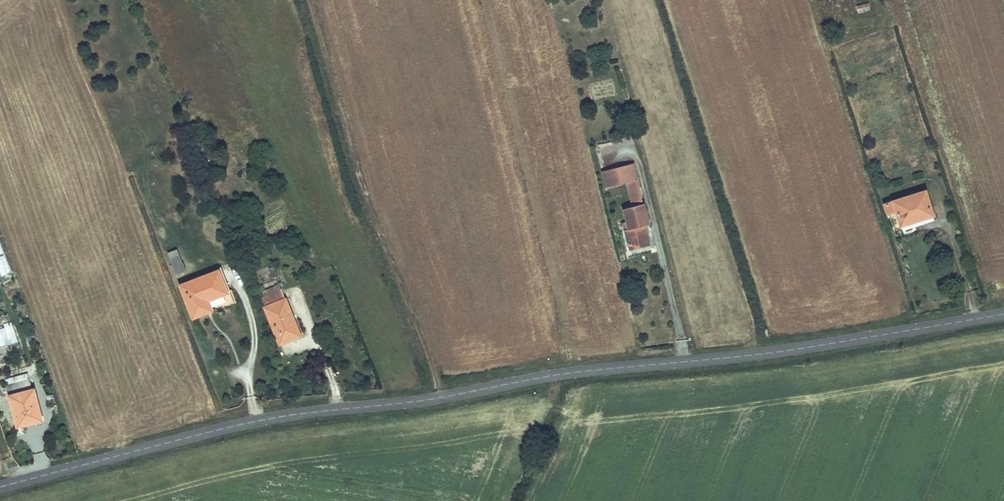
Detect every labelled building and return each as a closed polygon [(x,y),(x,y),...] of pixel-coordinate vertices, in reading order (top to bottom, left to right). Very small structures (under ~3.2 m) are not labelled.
[(617,169),(599,173),(603,188),(621,184),(624,183),(633,181),(629,166),(617,169)] [(639,204),(633,181),(624,183),(631,207),(639,204)] [(931,189),(901,198),(908,222),(940,213),(931,189)] [(645,226),(639,204),(631,207),(627,208),(638,248),(646,246),(641,227),(645,226)] [(638,248),(627,208),(621,209),(625,222),(627,230),(622,232),(627,251),(638,248)] [(1,276),(11,272),(0,245),(0,274),(1,276)] [(180,265),(175,254),(167,258),(172,269),(180,265)] [(216,276),(180,290),(193,323),(205,318),(200,306),(207,303),(212,316),(236,306),(231,294),(224,297),(216,276)] [(258,299),(261,309),(281,301),(277,291),(273,293),(270,287),(261,291),(263,297),(258,299)] [(290,322),(281,301),(261,309),(276,345),(290,340),(284,324),(290,322)] [(200,306),(205,318),(212,316),(207,303),(200,306)] [(284,324),(290,340),(299,336),(292,321),(290,322),(284,324)] [(17,343),(14,325),(0,328),(0,346),(17,343)] [(20,426),(44,417),(33,387),(32,388),(26,372),(12,377),(18,393),(9,396),(20,426)]
